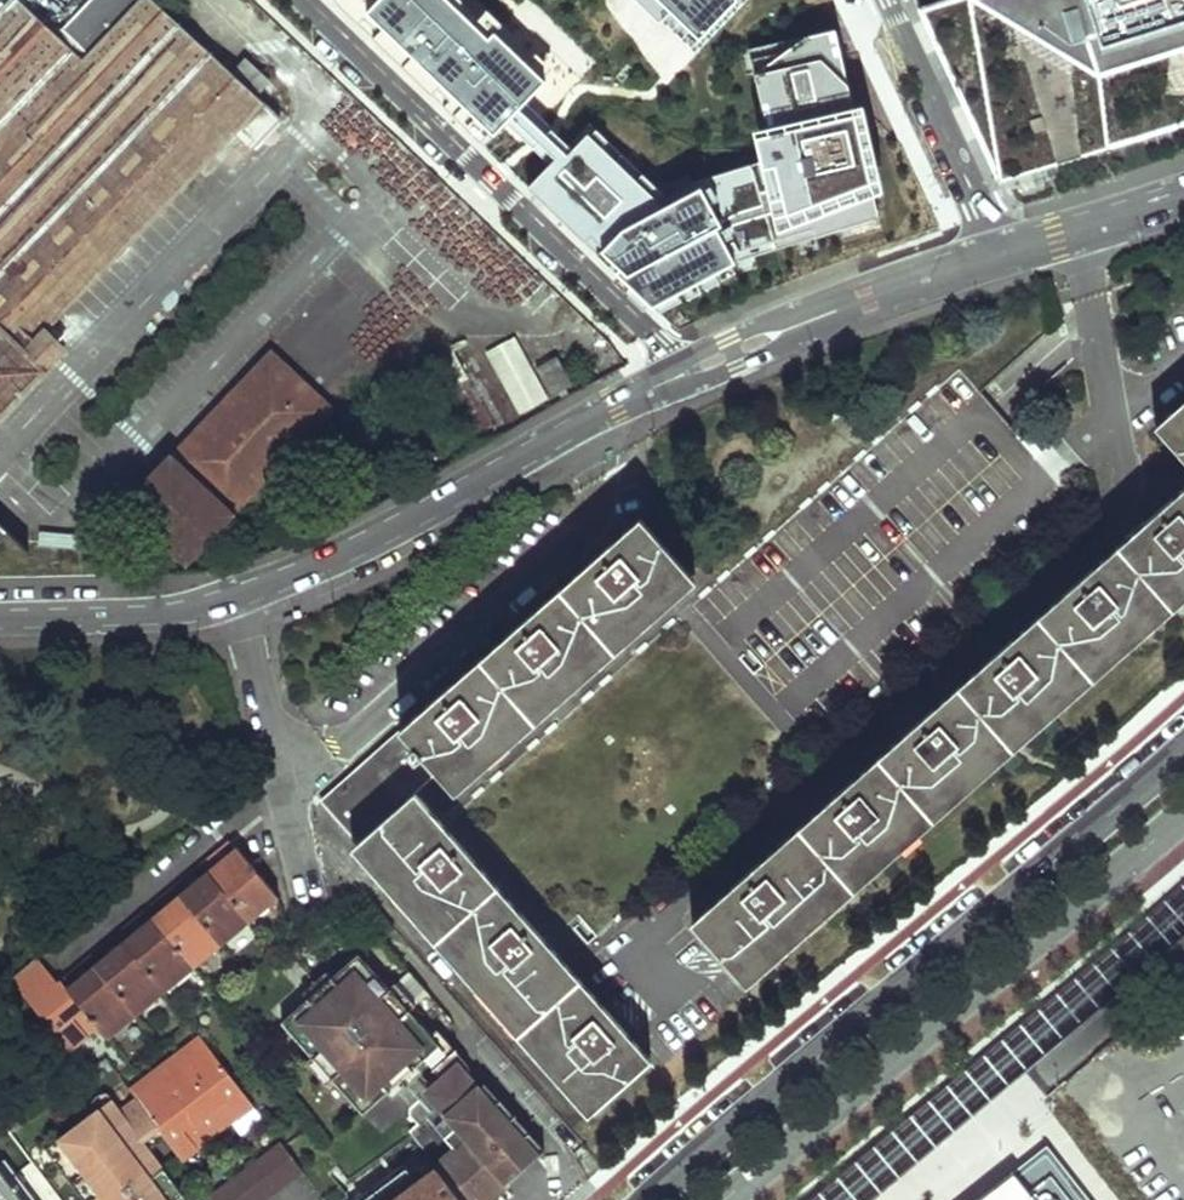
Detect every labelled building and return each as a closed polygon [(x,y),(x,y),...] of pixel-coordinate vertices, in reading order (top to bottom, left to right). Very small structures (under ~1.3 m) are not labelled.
[(14,417),(74,352),(53,332),(239,134),(260,153),(286,124),(260,100),(275,86),(250,62),(235,78),(148,0),(145,0),(143,2),(132,13),(119,0),(110,0),(64,49),(13,0),(0,0),(0,415),(14,417)] [(341,10),(483,146),(546,80),(543,77),(527,62),(495,31),(480,17),(463,0),(334,0),(341,10)] [(694,43),(735,0),(649,0),(694,43)] [(853,16),(848,0),(781,0),(788,23),(803,18),(807,30),(853,16)] [(923,12),(999,180),(1183,124),(1183,0),(960,0),(923,12)] [(489,7),(480,17),(495,31),(504,22),(489,7)] [(835,28),(759,46),(765,70),(755,73),(769,134),(779,131),(785,154),(774,157),(694,179),(590,122),(527,188),(651,307),(656,304),(671,296),(700,281),(714,273),(718,271),(732,263),(866,221),(860,198),(874,194),(835,28)] [(749,49),(755,73),(765,70),(759,46),(749,49)] [(536,53),(527,62),(543,77),(552,68),(536,53)] [(769,134),(774,157),(785,154),(779,131),(769,134)] [(470,288),(496,261),(419,187),(393,215),(470,288)] [(874,194),(860,198),(866,221),(879,217),(874,194)] [(528,313),(553,286),(518,253),(492,281),(528,313)] [(718,271),(724,282),(738,274),(732,263),(718,271)] [(714,273),(700,281),(706,291),(720,283),(714,273)] [(671,296),(656,304),(662,315),(677,307),(671,296)] [(518,336),(490,350),(521,413),(550,399),(518,336)] [(475,436),(507,422),(471,341),(439,354),(475,436)] [(561,358),(539,366),(550,395),(572,387),(561,358)] [(265,360),(122,509),(182,564),(323,417),(265,360)] [(1154,430),(1183,465),(1183,403),(1154,430)] [(745,975),(1183,589),(1183,491),(1174,500),(1085,578),(1008,645),(923,719),(837,793),(747,871),(693,918),(745,975)] [(10,526),(0,516),(0,537),(10,526)] [(398,727),(435,769),(447,782),(508,728),(573,672),(629,623),(686,573),(638,517),(398,727)] [(340,778),(318,798),(330,811),(356,840),(413,791),(435,769),(398,727),(340,778)] [(468,851),(413,791),(356,840),(592,1103),(650,1053),(612,1010),(543,935),(468,851)] [(592,1103),(356,840),(349,848),(584,1109),(592,1103)] [(63,994),(38,964),(13,985),(72,1056),(100,1032),(110,1044),(276,901),(232,851),(63,994)] [(309,1000),(276,1029),(297,1052),(303,1046),(365,1112),(394,1086),(398,1083),(381,1065),(392,1056),(408,1074),(413,1070),(440,1045),(431,1036),(434,1033),(410,1008),(416,1002),(394,981),(389,986),(362,958),(359,954),(335,976),(309,1000)] [(71,1057),(72,1056),(13,985),(38,964),(36,962),(9,985),(71,1057)] [(335,976),(327,968),(301,991),(309,1000),(335,976)] [(439,1028),(434,1033),(431,1036),(440,1045),(448,1038),(439,1028)] [(136,1103),(184,1165),(255,1110),(201,1039),(129,1094),(136,1103)] [(1183,1103),(1183,1100),(1143,1046),(1092,1085),(1134,1140),(1183,1103)] [(408,1074),(392,1056),(381,1065),(398,1083),(408,1074)] [(460,1199),(492,1199),(547,1149),(511,1109),(504,1115),(494,1103),(489,1098),(480,1105),(473,1097),(482,1089),(460,1064),(436,1086),(446,1097),(439,1104),(431,1110),(421,1099),(413,1106),(412,1107),(414,1116),(421,1124),(416,1128),(418,1131),(411,1137),(434,1167),(460,1199)] [(431,1090),(413,1070),(408,1074),(398,1083),(394,1086),(413,1106),(421,1099),(429,1092),(431,1090)] [(1069,1078),(1047,1094),(1126,1199),(1160,1199),(1069,1078)] [(431,1090),(429,1092),(439,1104),(446,1097),(436,1086),(431,1090)] [(489,1098),(482,1089),(473,1097),(480,1105),(489,1098)] [(511,1109),(500,1098),(494,1103),(504,1115),(511,1109)] [(82,1199),(185,1199),(201,1187),(184,1165),(136,1103),(120,1115),(111,1103),(45,1153),(82,1199)] [(306,1175),(283,1145),(212,1199),(272,1199),(306,1175)] [(1048,1145),(978,1199),(1091,1199),(1048,1145)] [(5,1160),(0,1164),(0,1199),(35,1199),(5,1160)] [(425,1174),(417,1164),(408,1171),(402,1166),(358,1199),(392,1199),(425,1174)] [(434,1167),(425,1174),(392,1199),(460,1199),(434,1167)]
